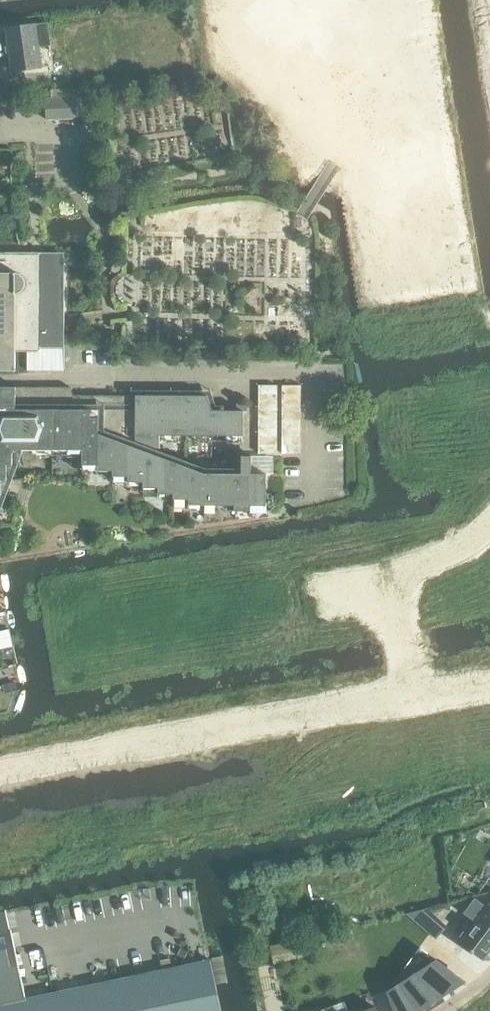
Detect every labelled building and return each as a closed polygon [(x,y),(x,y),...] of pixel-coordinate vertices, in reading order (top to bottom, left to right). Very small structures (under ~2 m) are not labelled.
[(51,47),(48,25),(48,23),(6,28),(12,71),(42,66),(40,49),(51,47)] [(45,99),(46,119),(78,118),(77,98),(45,99)] [(17,370),(17,351),(28,351),(27,369),(46,369),(64,370),(64,345),(64,340),(64,325),(64,316),(65,255),(46,255),(41,255),(40,253),(37,252),(0,252),(0,370),(17,370)] [(189,503),(232,502),(232,509),(251,509),(252,505),(266,505),(266,472),(252,472),(252,454),(240,454),(242,472),(205,471),(161,454),(161,433),(244,434),(245,410),(216,410),(209,394),(75,393),(76,385),(0,384),(0,479),(6,479),(6,464),(12,464),(12,451),(82,450),(82,464),(96,464),(98,470),(113,469),(113,475),(129,475),(129,482),(143,481),(143,487),(157,487),(158,493),(173,492),(173,498),(187,498),(189,503)] [(258,453),(267,453),(277,453),(277,385),(258,385),(258,453)] [(282,453),(300,453),(301,385),(282,385),(282,453)] [(14,680),(3,682),(5,691),(16,689),(14,682),(14,680)] [(471,927),(465,928),(460,936),(461,941),(459,943),(482,960),(489,949),(489,902),(471,927)] [(417,920),(440,932),(446,920),(422,908),(417,920)] [(279,931),(293,935),(298,917),(285,913),(279,931)] [(211,957),(210,957),(26,996),(11,927),(0,929),(0,1010),(222,1010),(211,957)] [(299,939),(269,946),(274,963),(303,957),(299,939)] [(388,989),(393,1008),(392,1010),(419,1010),(440,998),(439,996),(436,998),(434,994),(447,985),(426,965),(388,989)]
